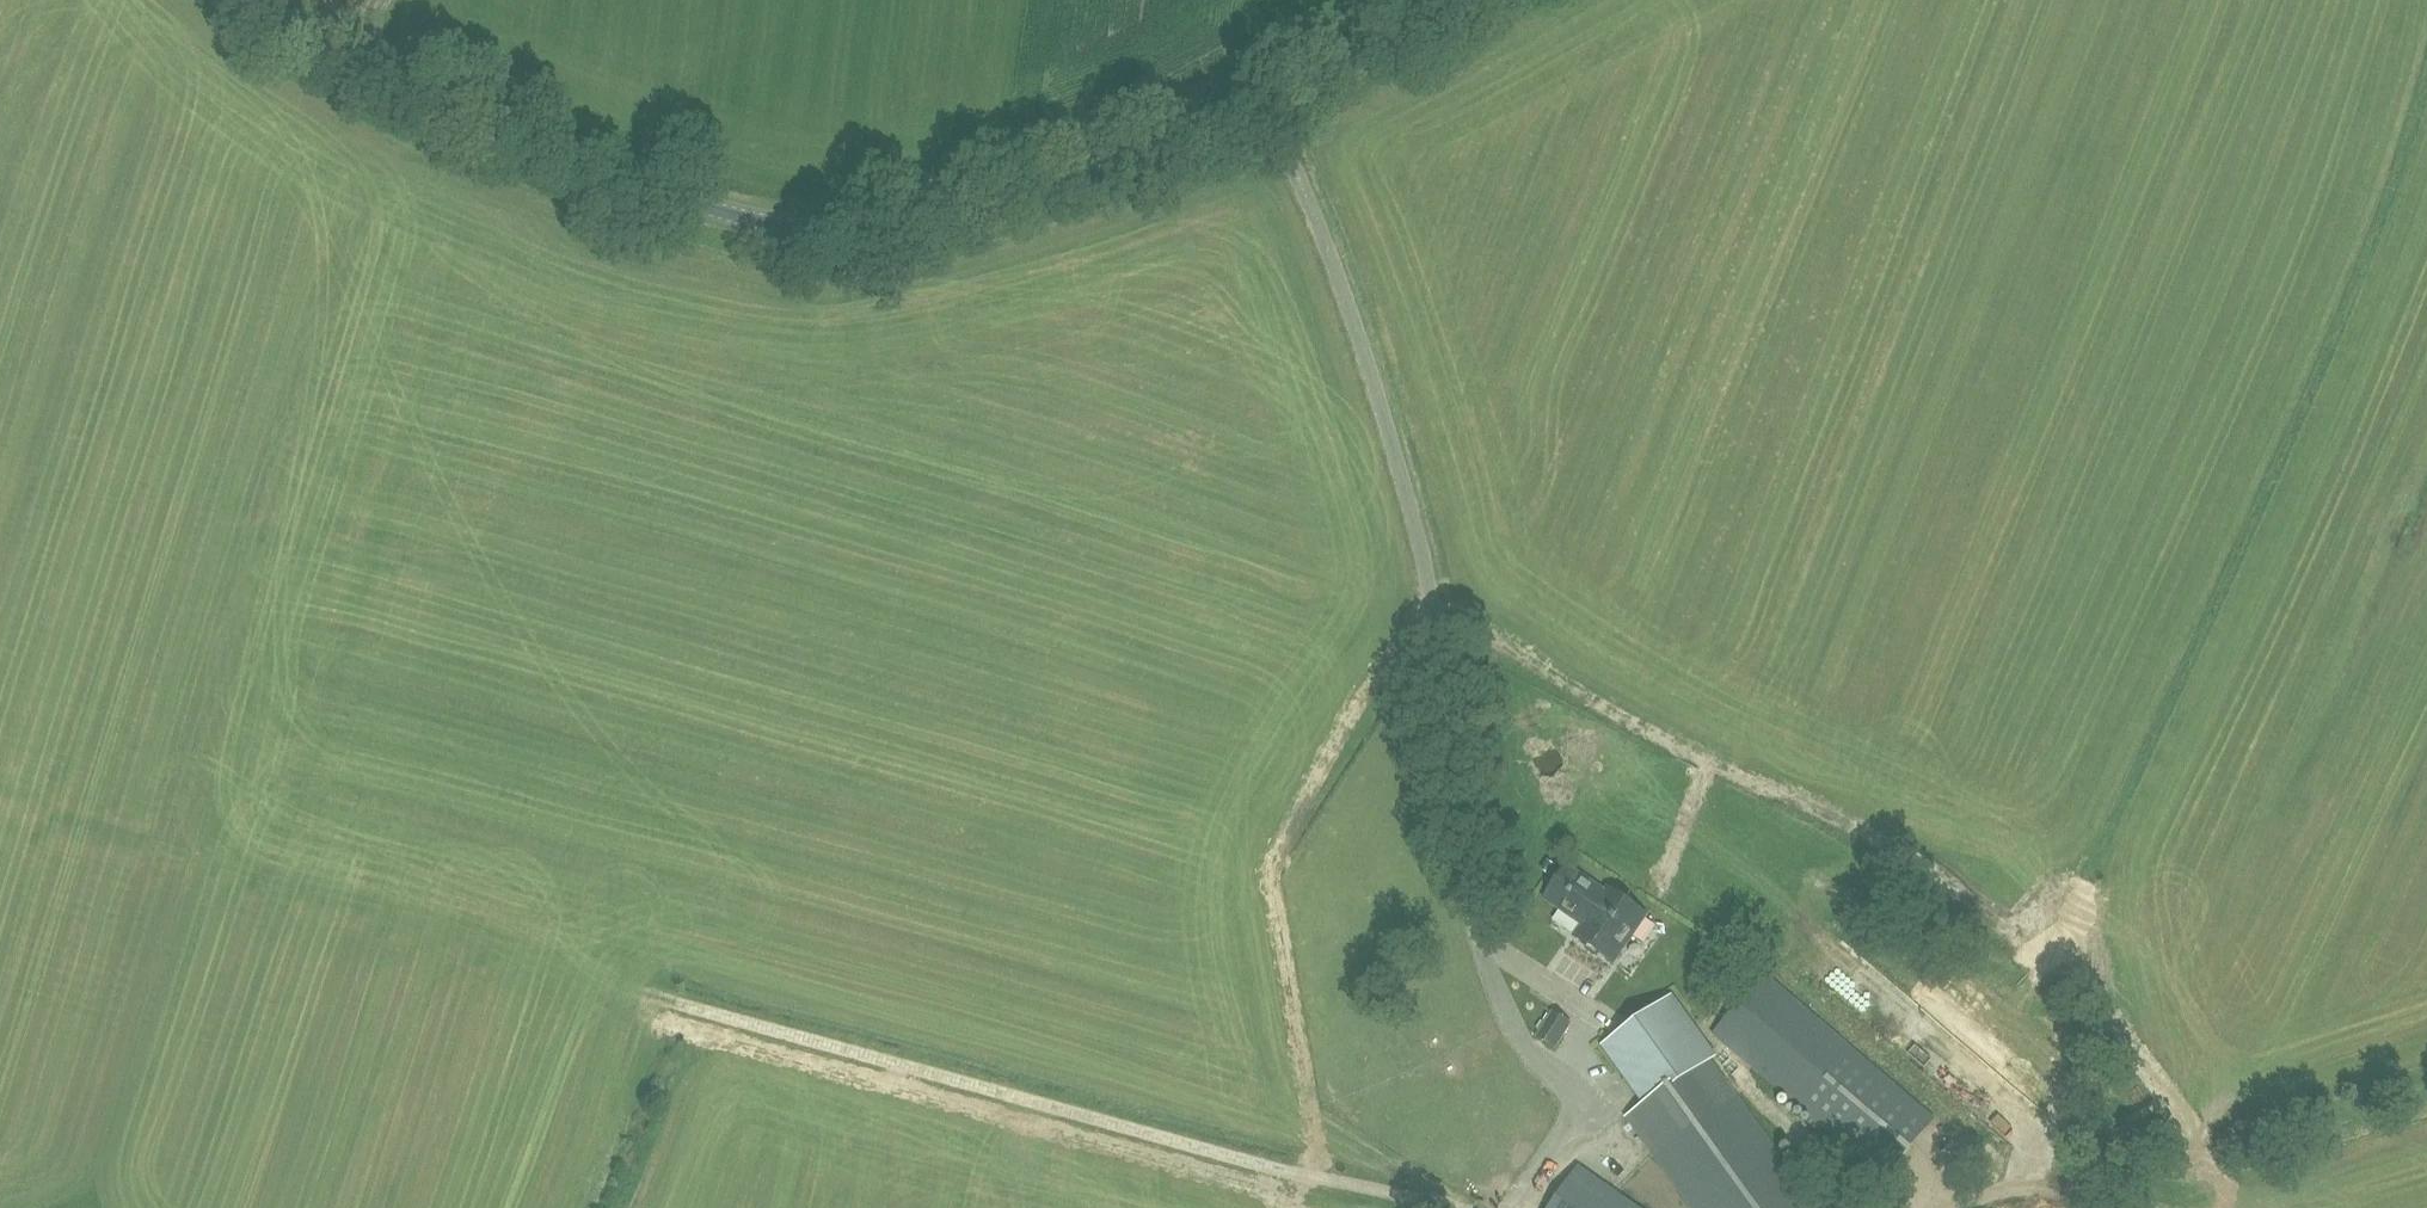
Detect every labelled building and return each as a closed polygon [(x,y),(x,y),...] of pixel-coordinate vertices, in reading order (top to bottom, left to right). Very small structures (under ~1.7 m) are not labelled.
[(1584,924),(1606,893),(1568,866),(1546,897),(1584,924)] [(1612,962),(1646,915),(1609,888),(1606,893),(1584,924),(1575,936),(1612,962)] [(1883,1178),(1934,1118),(1765,973),(1713,1034),(1883,1178)] [(1736,1093),(1712,1058),(1717,1056),(1672,995),(1602,1045),(1644,1103),(1626,1116),(1653,1152),(1692,1207),(1818,1207),(1736,1093)] [(1556,1049),(1572,1022),(1553,1010),(1536,1036),(1556,1049)] [(1995,1123),(2008,1134),(2039,1098),(2026,1087),(1995,1123)] [(1578,1167),(1549,1207),(1638,1207),(1578,1167)]
